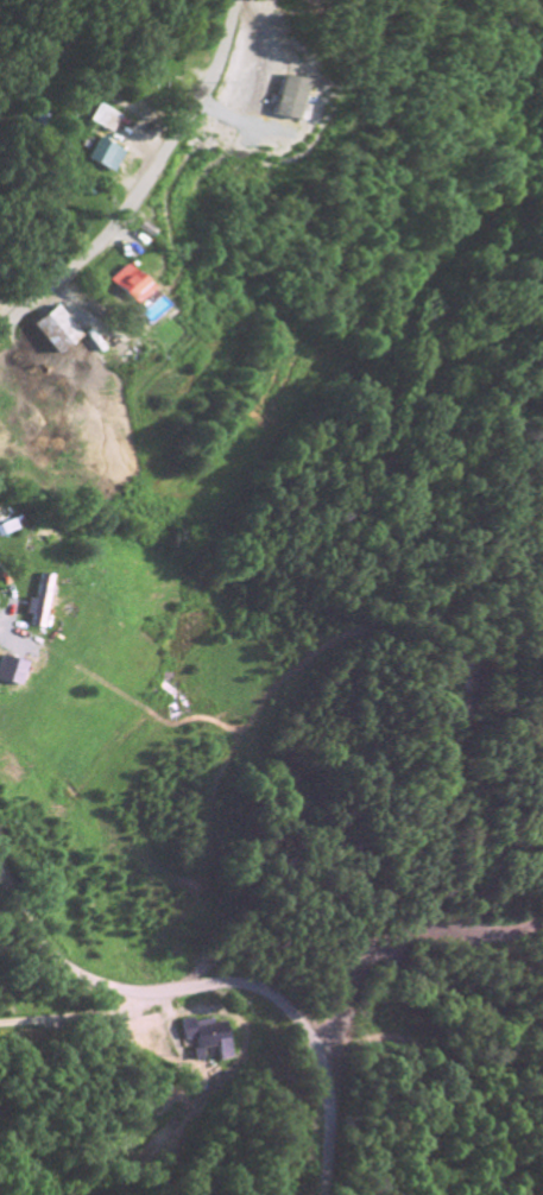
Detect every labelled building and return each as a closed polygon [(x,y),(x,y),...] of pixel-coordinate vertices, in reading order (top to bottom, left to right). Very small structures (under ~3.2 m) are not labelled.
[(303,82),(281,76),(271,116),(292,121),(303,82)] [(91,123),(114,134),(123,115),(100,104),(91,123)] [(125,153),(100,139),(88,160),(113,174),(125,153)] [(106,283),(131,307),(147,290),(122,266),(106,283)] [(79,338),(56,308),(31,327),(54,357),(79,338)] [(11,522),(0,526),(0,539),(16,532),(11,522)] [(30,602),(23,626),(38,630),(51,580),(40,577),(33,602),(30,602)] [(29,674),(41,657),(22,645),(11,663),(29,674)] [(236,1062),(230,1025),(216,1027),(215,1020),(184,1025),(187,1043),(197,1041),(200,1064),(207,1063),(205,1052),(222,1049),(224,1064),(236,1062)]
